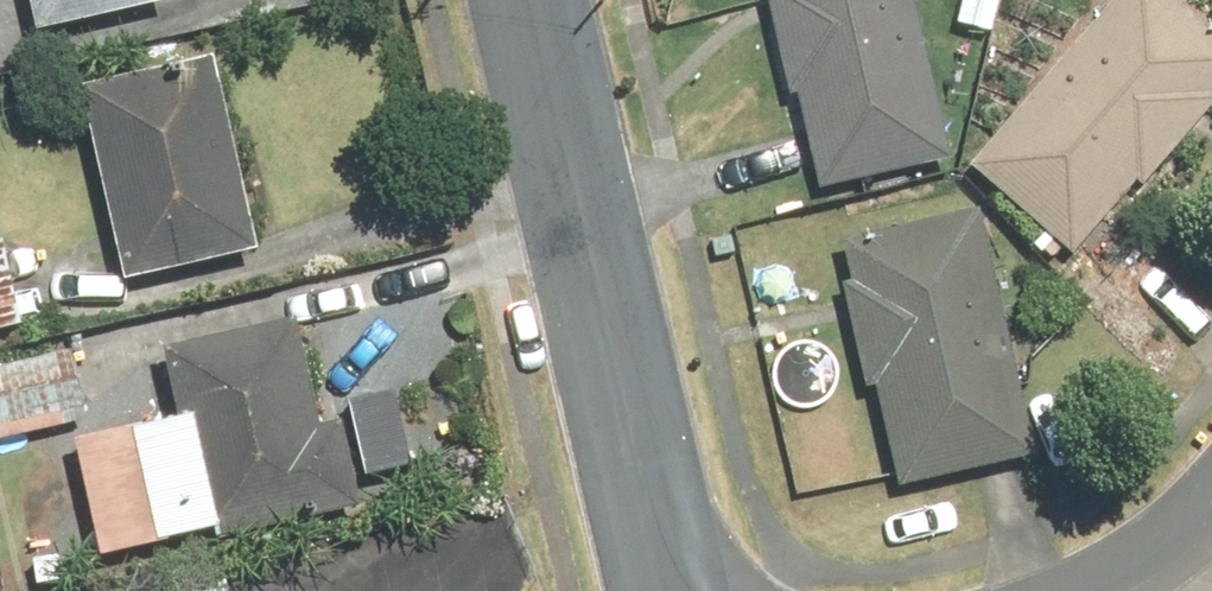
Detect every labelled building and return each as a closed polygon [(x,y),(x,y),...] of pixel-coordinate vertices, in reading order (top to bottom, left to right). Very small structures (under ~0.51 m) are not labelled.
[(27,39),(160,7),(158,0),(18,0),(27,39)] [(808,194),(942,163),(904,0),(764,0),(808,194)] [(1123,190),(1132,199),(1211,108),(1211,103),(1205,97),(1211,89),(1211,50),(1155,0),(1109,0),(960,170),(1062,260),(1123,190)] [(202,64),(69,96),(115,290),(248,259),(202,64)] [(974,221),(836,251),(890,496),(1027,466),(974,221)] [(14,334),(0,266),(0,337),(14,334)] [(163,422),(63,445),(93,568),(204,542),(207,553),(355,518),(334,426),(309,432),(282,321),(147,353),(163,422)] [(86,425),(66,351),(0,368),(0,447),(86,425)]
